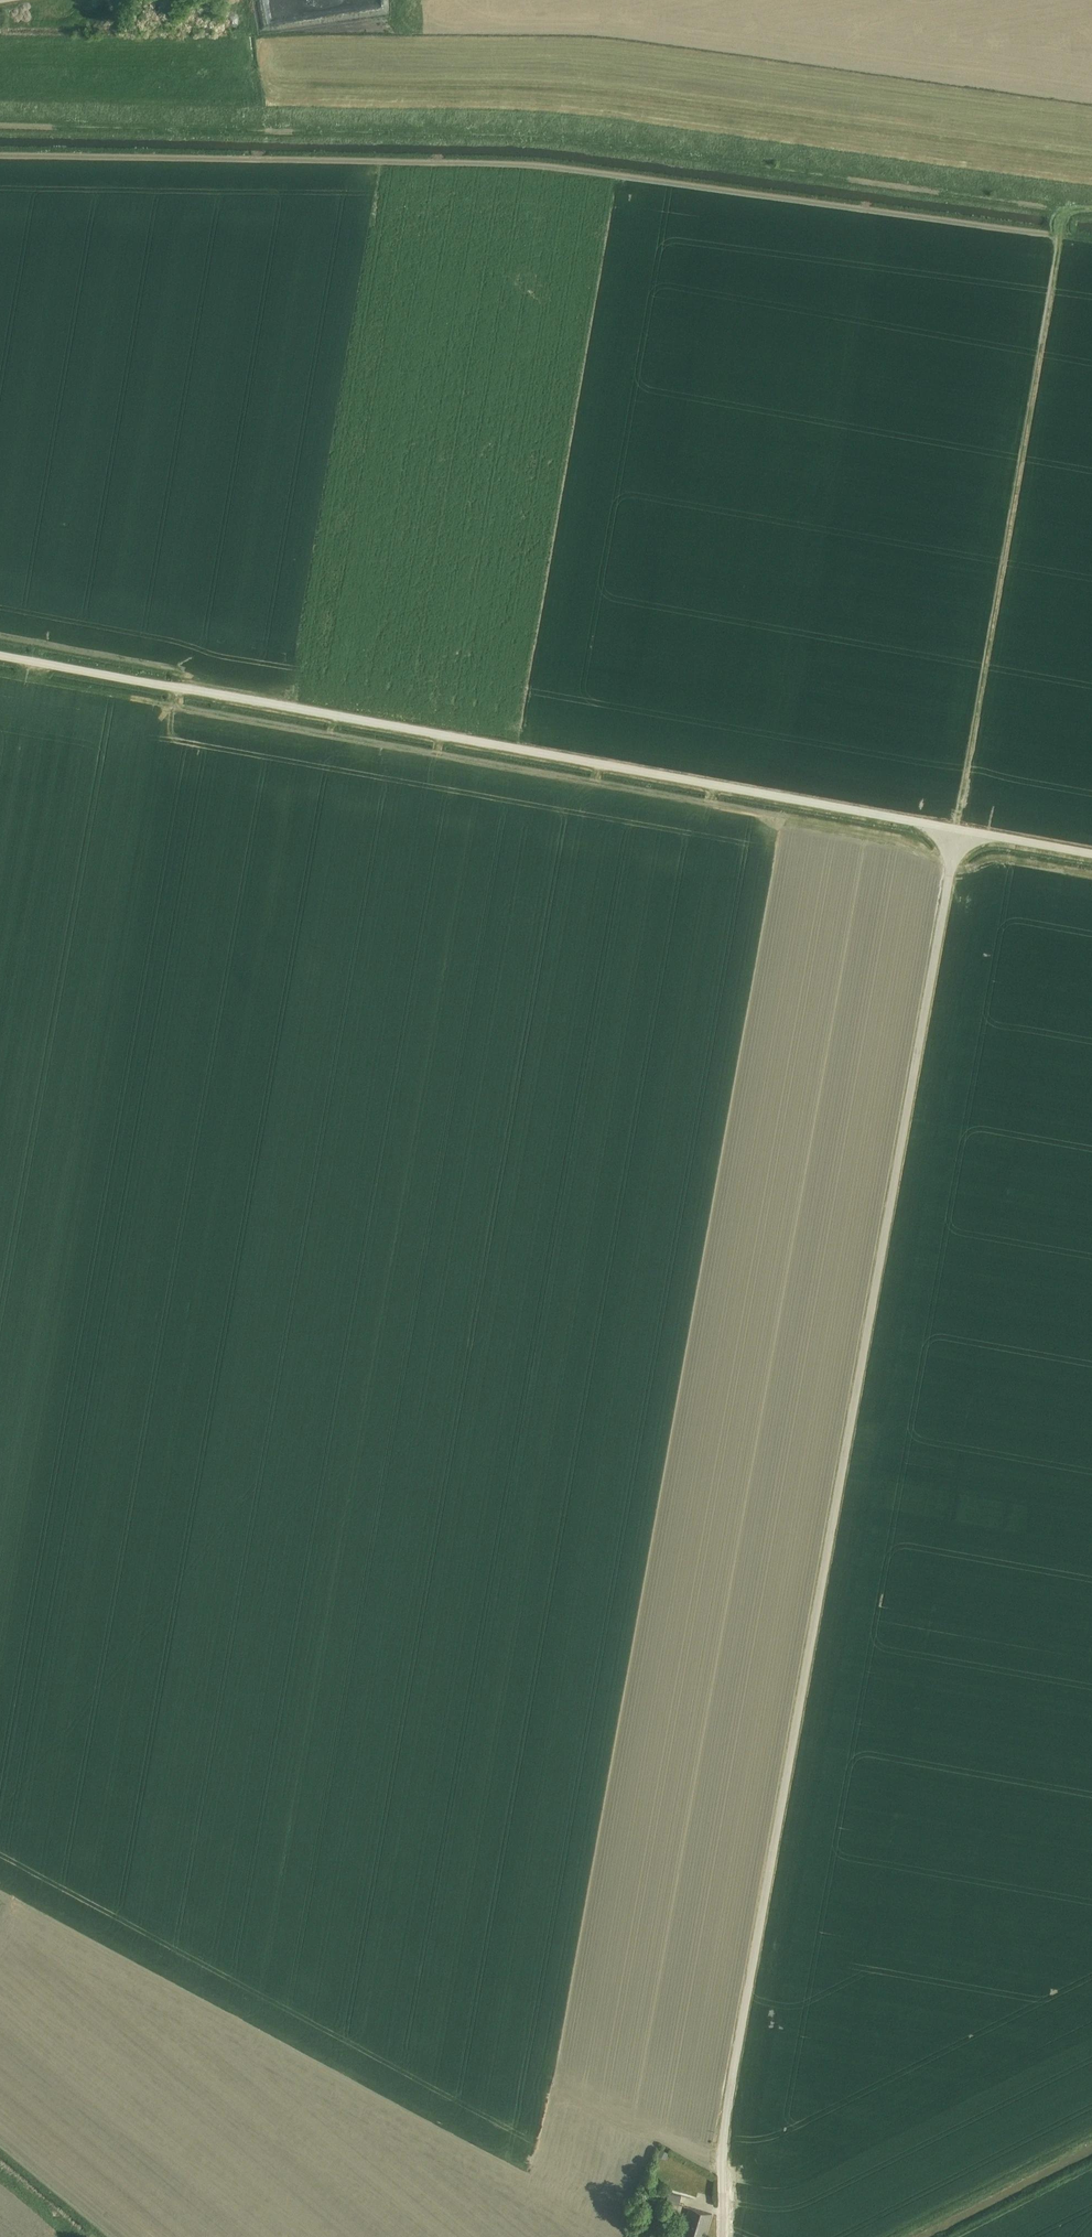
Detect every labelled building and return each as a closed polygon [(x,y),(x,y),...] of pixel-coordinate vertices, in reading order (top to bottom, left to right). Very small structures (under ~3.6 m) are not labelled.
[(660,2148),(657,2154),(666,2159),(670,2153),(660,2148)] [(681,2195),(668,2191),(666,2201),(667,2201),(666,2206),(672,2208),(674,2203),(678,2204),(681,2195)] [(711,2212),(689,2205),(679,2236),(703,2236),(711,2212)]
